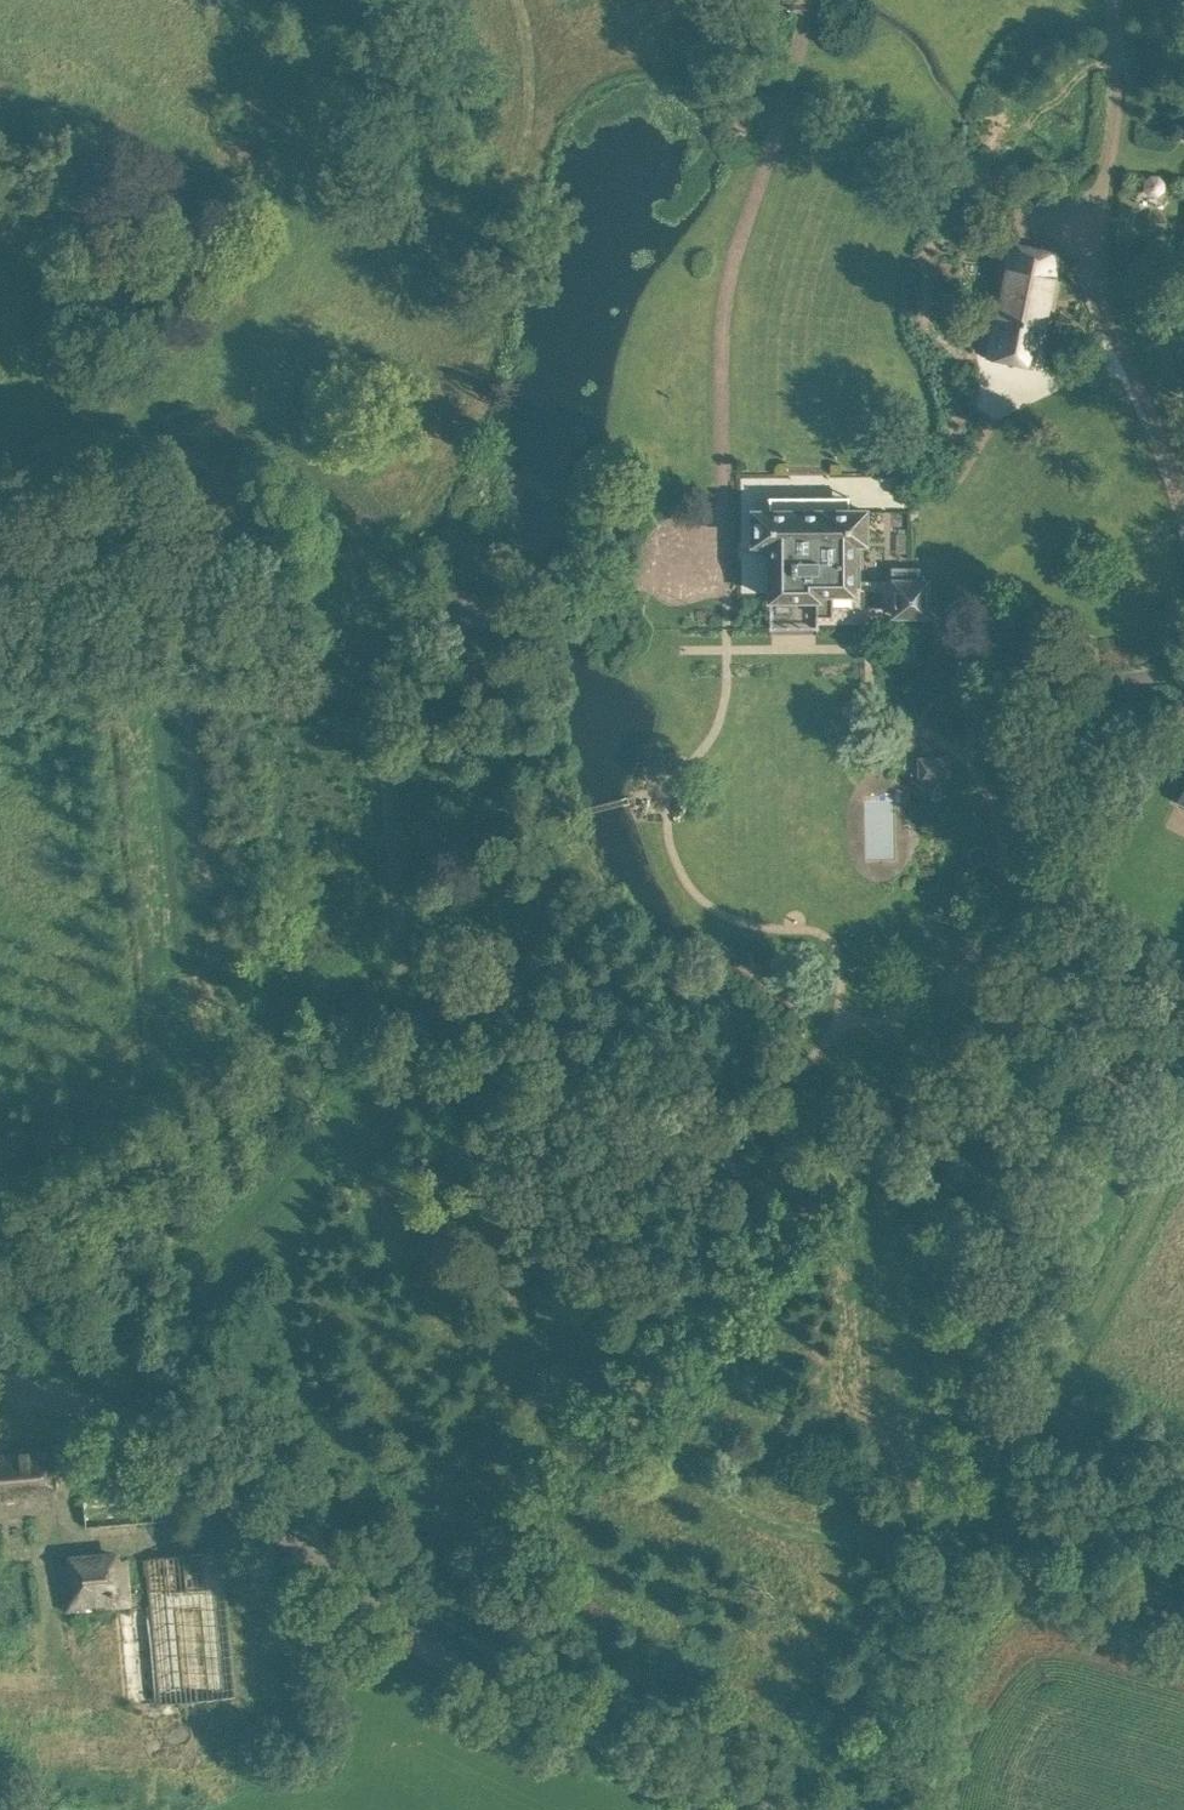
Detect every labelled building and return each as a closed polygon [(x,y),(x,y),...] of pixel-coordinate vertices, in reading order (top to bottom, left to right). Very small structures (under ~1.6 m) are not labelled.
[(1041,367),(1062,262),(1064,263),(1064,261),(1003,248),(987,334),(982,355),(1041,367)] [(857,584),(857,542),(865,542),(864,510),(847,510),(847,495),(768,496),(769,511),(752,511),(752,543),(769,543),(770,600),(771,600),(771,598),(816,598),(816,616),(831,616),(832,592),(852,592),(852,584),(857,584)] [(926,615),(926,606),(926,580),(920,580),(921,569),(892,569),(892,581),(891,581),(891,583),(893,583),(893,615),(926,615)] [(447,636),(447,639),(450,665),(508,659),(505,630),(447,636)] [(950,754),(920,754),(920,780),(950,780),(950,754)] [(0,1454),(0,1498),(54,1492),(50,1447),(48,1447),(48,1449),(0,1454)] [(83,1492),(86,1527),(167,1519),(164,1485),(83,1492)] [(60,1565),(62,1589),(68,1645),(115,1641),(121,1707),(235,1696),(222,1550),(137,1558),(139,1574),(147,1573),(147,1579),(128,1581),(126,1559),(60,1565)]
